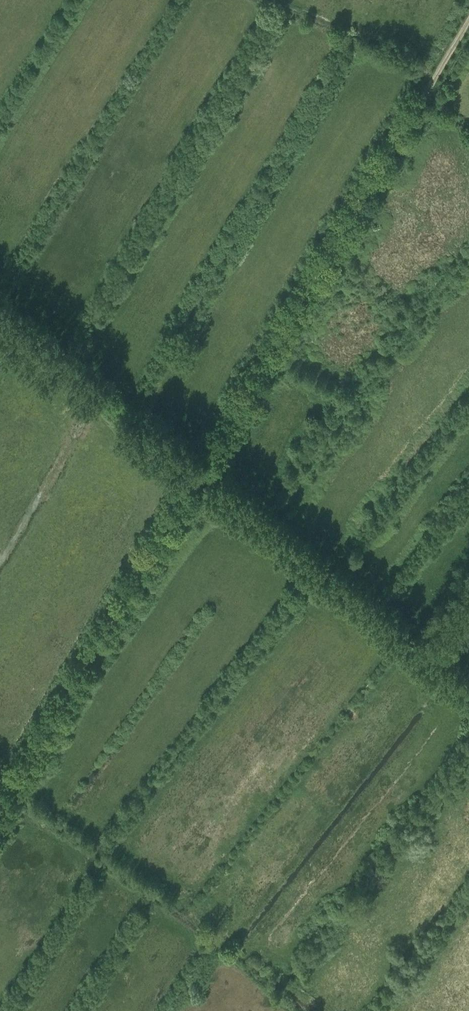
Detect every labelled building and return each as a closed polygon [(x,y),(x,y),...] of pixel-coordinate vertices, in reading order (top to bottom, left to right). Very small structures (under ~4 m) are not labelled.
[(287,380),(284,390),(289,392),(293,382),(287,380)]
